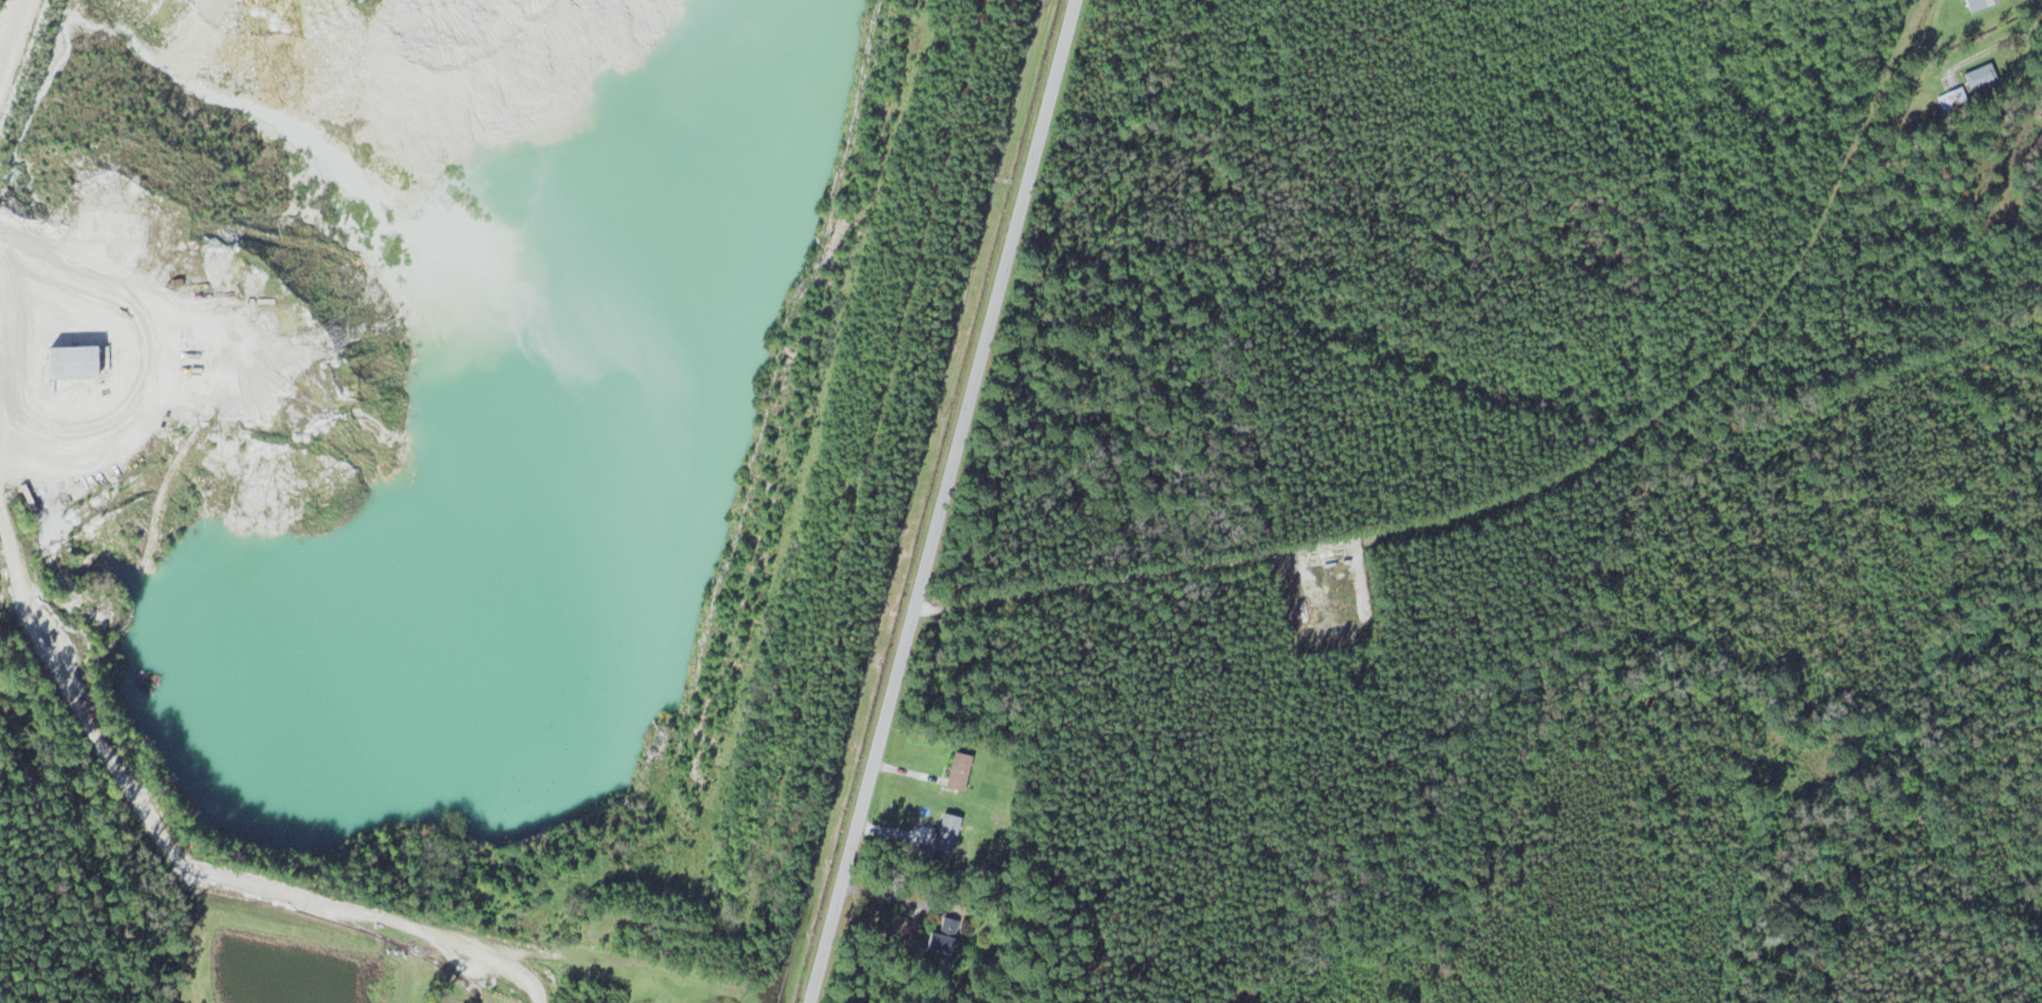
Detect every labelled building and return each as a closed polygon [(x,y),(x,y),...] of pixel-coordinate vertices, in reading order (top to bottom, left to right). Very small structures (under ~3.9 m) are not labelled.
[(1967,11),(1996,0),(1963,0),(1967,11)] [(1961,73),(1968,89),(1995,78),(1989,62),(1961,73)] [(1945,115),(1968,103),(1959,85),(1936,97),(1945,115)] [(970,756),(952,752),(943,788),(961,792),(970,756)] [(929,849),(948,856),(960,820),(941,813),(929,849)] [(937,934),(923,932),(920,950),(949,955),(955,920),(939,917),(937,934)]
